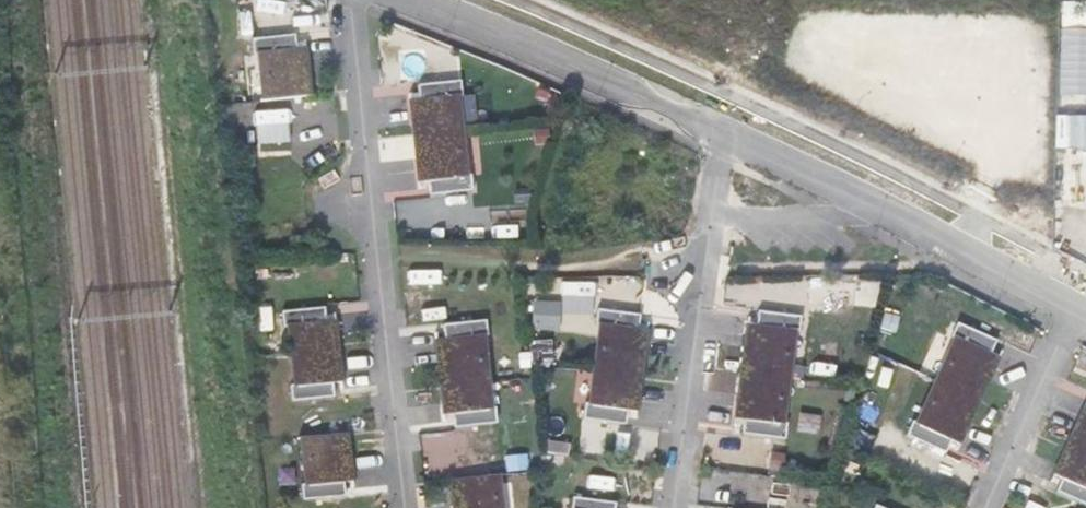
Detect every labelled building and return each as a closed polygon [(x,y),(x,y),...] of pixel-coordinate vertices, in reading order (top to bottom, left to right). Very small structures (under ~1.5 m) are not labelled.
[(266,101),(310,96),(305,48),(296,49),(294,35),(251,40),(253,55),(261,54),(266,101)] [(414,134),(458,130),(454,98),(462,97),(460,81),(417,86),(419,100),(410,100),(414,134)] [(462,176),(458,130),(414,134),(419,182),(428,181),(429,195),(472,191),(471,175),(462,176)] [(553,281),(553,296),(584,297),(584,281),(553,281)] [(531,304),(532,328),(552,328),(552,304),(531,304)] [(292,353),(337,348),(334,321),(325,322),(323,308),(280,312),(282,328),(290,327),(292,353)] [(603,326),(597,372),(641,378),(647,330),(638,329),(640,315),(597,310),(595,325),(603,326)] [(747,325),(741,372),(785,377),(790,332),(799,333),(801,317),(758,312),(756,326),(747,325)] [(435,340),(441,388),(485,383),(480,337),(488,336),(486,321),(443,326),(445,339),(435,340)] [(938,383),(978,401),(998,357),(990,354),(996,341),(956,323),(950,338),(957,341),(938,383)] [(337,348),(292,353),(297,386),(289,387),(291,403),(333,398),(332,383),(341,382),(337,348)] [(641,378),(597,372),(593,405),(585,404),(583,419),(625,424),(627,410),(636,412),(641,378)] [(779,423),(785,377),(741,372),(735,419),(744,420),(742,434),(784,439),(786,424),(779,423)] [(485,383),(441,388),(443,415),(454,414),(455,427),(496,422),(495,407),(487,408),(485,383)] [(959,445),(978,401),(938,383),(920,424),(913,421),(906,436),(945,453),(951,441),(959,445)] [(1085,454),(1085,408),(1084,407),(1067,446),(1085,454)] [(799,409),(795,428),(817,432),(821,413),(799,409)] [(302,439),(308,486),(300,487),(301,502),(344,497),(343,483),(352,482),(346,434),(302,439)] [(1067,446),(1054,476),(1062,479),(1056,492),(1085,504),(1085,454),(1067,446)] [(468,468),(499,467),(499,454),(468,455),(468,468)] [(578,465),(576,478),(601,482),(602,468),(578,465)] [(495,476),(451,480),(453,507),(498,507),(495,476)] [(615,504),(573,499),(572,507),(615,507),(615,504)]
